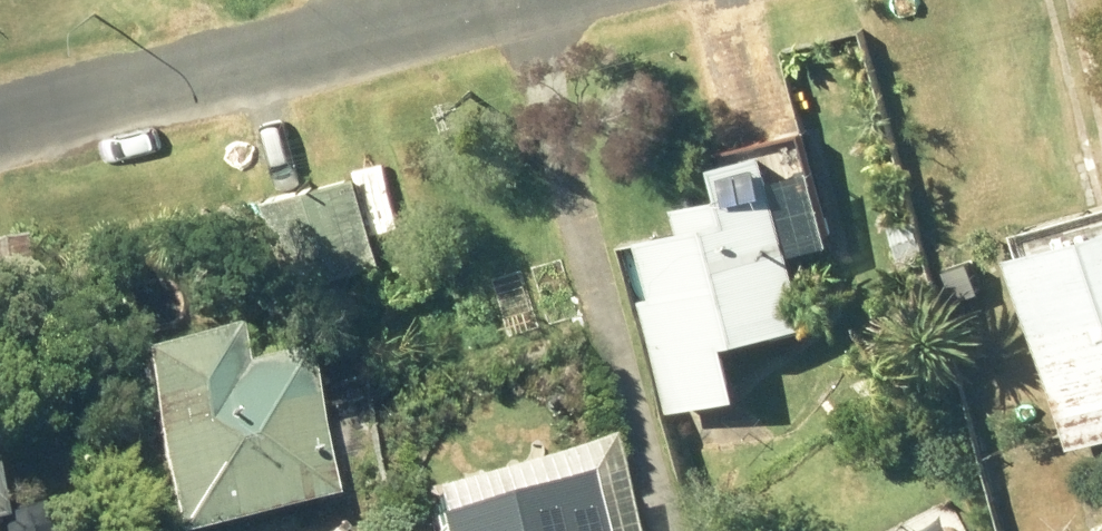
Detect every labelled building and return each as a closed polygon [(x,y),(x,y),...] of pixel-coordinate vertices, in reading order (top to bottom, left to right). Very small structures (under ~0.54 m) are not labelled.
[(656,321),(674,405),(747,387),(736,332),(820,315),(802,241),(840,233),(815,119),(727,138),(736,181),(687,191),(693,214),(647,225),(669,319),(656,321)] [(265,194),(290,291),(387,265),(362,169),(265,194)] [(1073,438),(1101,432),(1101,212),(1022,233),(1073,438)] [(51,330),(26,233),(0,239),(0,342),(51,330)] [(180,530),(198,530),(336,498),(303,354),(241,368),(232,330),(138,355),(180,530)] [(433,530),(628,530),(604,442),(430,492),(438,516),(430,520),(433,530)]
